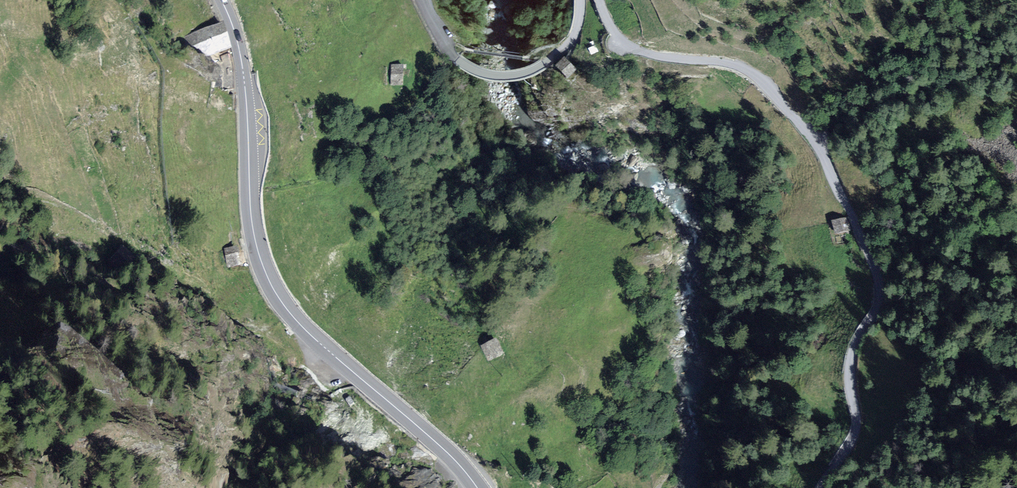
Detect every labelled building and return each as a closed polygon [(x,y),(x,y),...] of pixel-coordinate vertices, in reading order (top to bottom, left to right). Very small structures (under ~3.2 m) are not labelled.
[(230,46),(222,25),(186,39),(205,55),(230,46)] [(575,69),(565,59),(558,65),(568,76),(575,69)] [(403,66),(392,65),(392,83),(402,83),(403,66)] [(846,218),(833,221),(836,232),(849,229),(846,218)] [(868,225),(863,227),(867,237),(872,235),(868,225)] [(241,262),(238,247),(225,250),(229,265),(241,262)] [(131,259),(122,250),(113,258),(122,267),(131,259)] [(502,353),(495,340),(482,347),(489,360),(502,353)]
